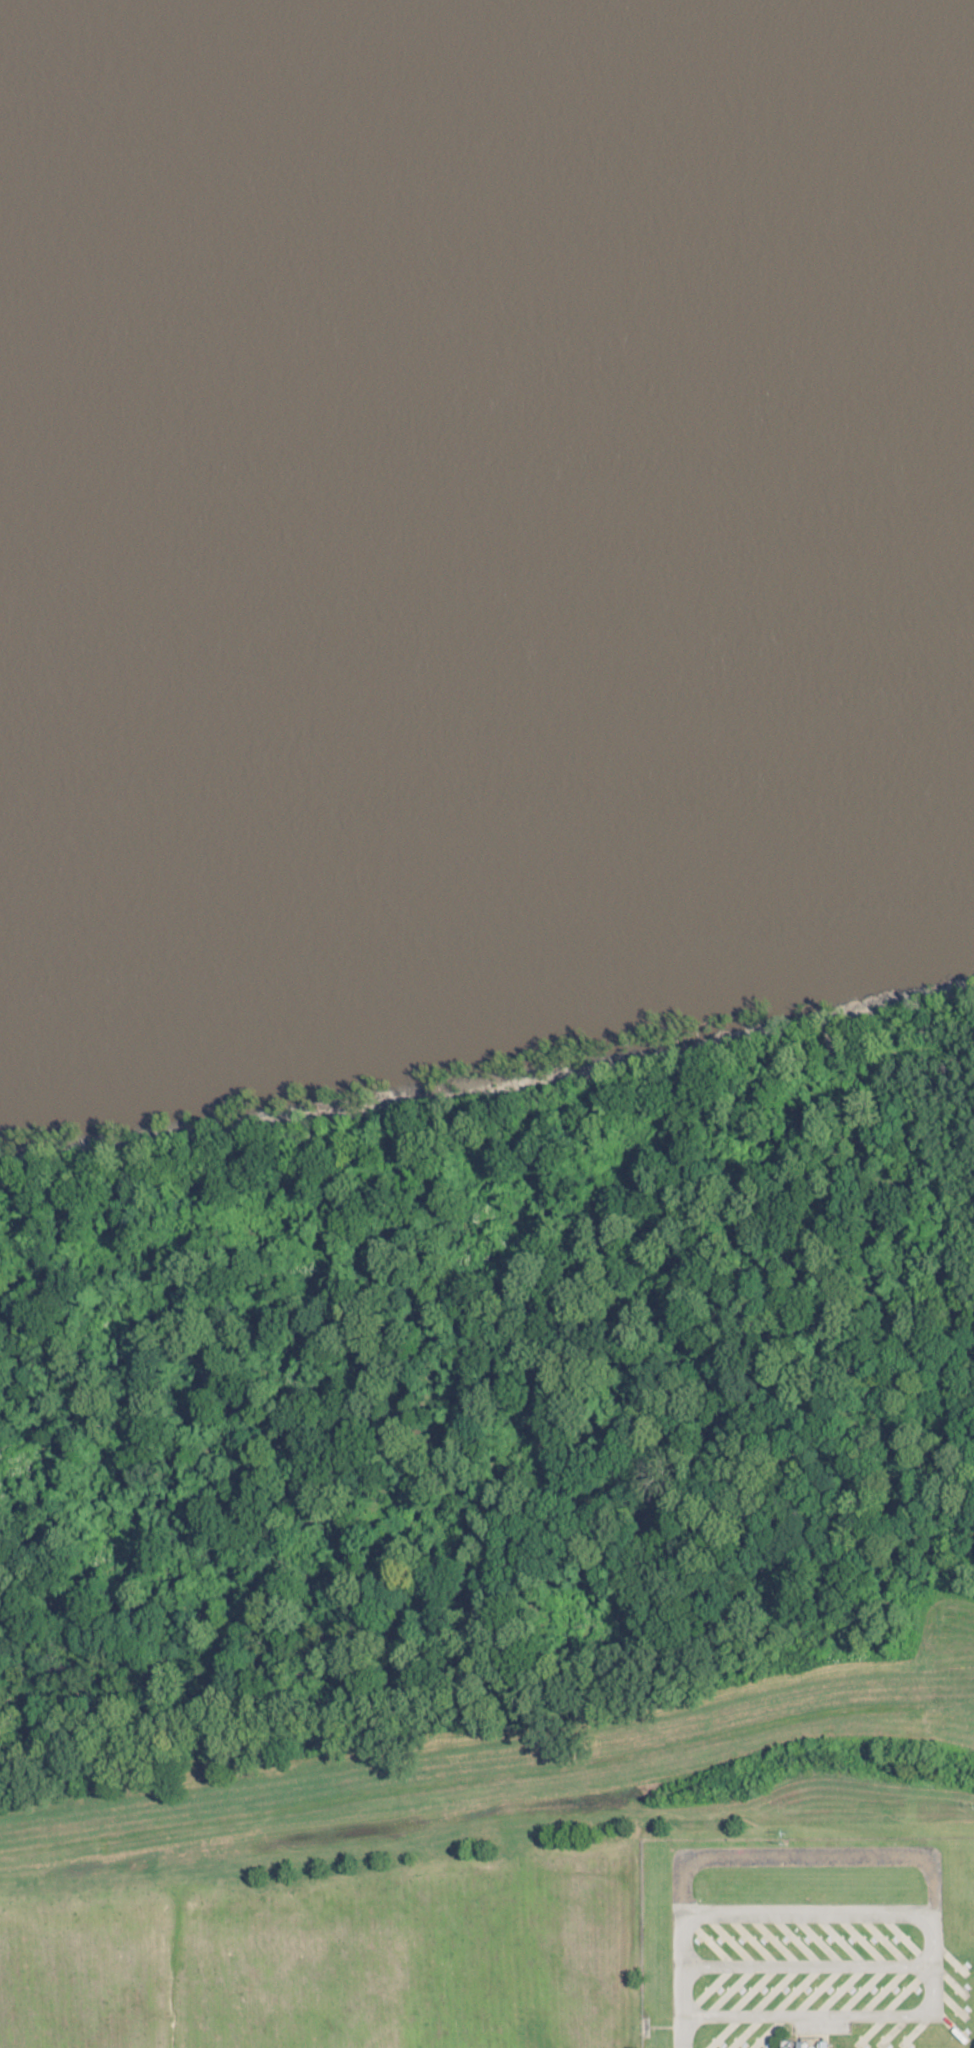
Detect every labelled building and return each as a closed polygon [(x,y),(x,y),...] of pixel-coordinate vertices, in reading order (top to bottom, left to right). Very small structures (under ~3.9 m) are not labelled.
[(802,2036),(802,2047),(838,2047),(838,2036),(802,2036)]
